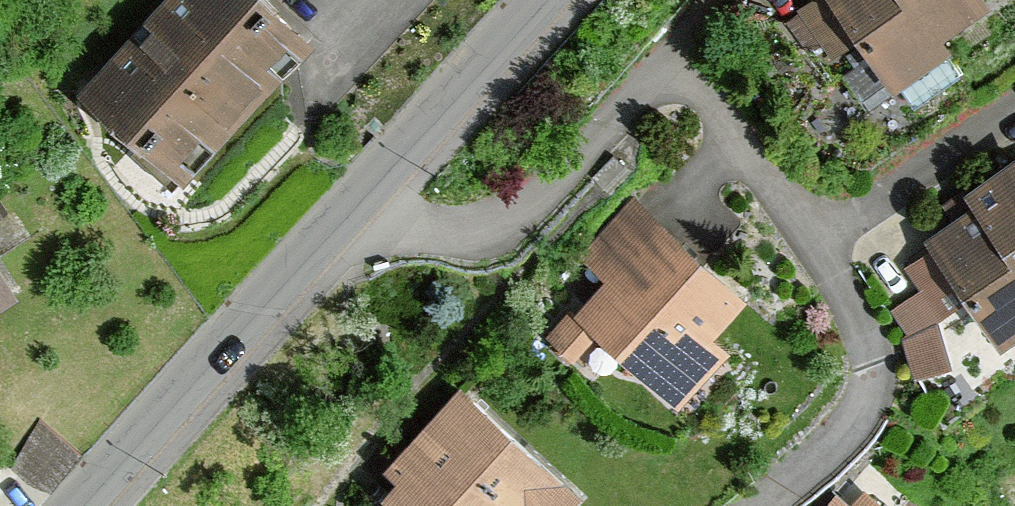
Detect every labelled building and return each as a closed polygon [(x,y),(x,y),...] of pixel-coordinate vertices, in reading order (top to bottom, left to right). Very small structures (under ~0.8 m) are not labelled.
[(89,91),(198,190),(331,43),(283,0),(172,0),(89,91)] [(800,15),(830,58),(859,38),(898,93),(948,59),(939,46),(985,14),(975,0),(821,0),(800,15)] [(968,200),(977,212),(931,244),(937,252),(908,272),(922,291),(894,311),(909,331),(919,376),(948,369),(936,318),(966,297),(1004,352),(1014,344),(1014,167),(968,200)] [(633,199),(579,260),(606,284),(576,319),(684,414),(734,358),(717,343),(752,303),(633,199)] [(26,296),(0,259),(0,314),(26,296)] [(389,469),(405,482),(391,498),(400,505),(587,505),(593,500),(462,386),(389,469)] [(871,491),(859,505),(889,505),(871,491)] [(836,497),(828,505),(847,505),(836,497)]
